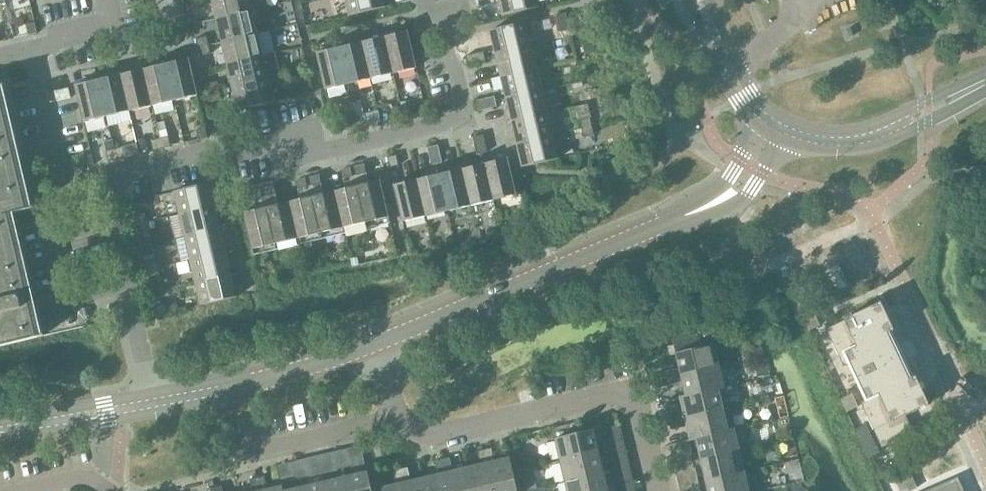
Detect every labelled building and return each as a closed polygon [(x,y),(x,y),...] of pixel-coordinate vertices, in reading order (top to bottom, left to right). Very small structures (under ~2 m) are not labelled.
[(188,2),(190,11),(200,8),(198,0),(196,0),(188,2)] [(217,19),(253,10),(251,0),(212,0),(217,19)] [(349,15),(386,7),(384,0),(346,0),(349,15)] [(503,15),(539,7),(537,0),(499,0),(503,15)] [(478,12),(480,21),(490,18),(488,9),(478,12)] [(217,19),(222,41),(259,33),(253,10),(217,19)] [(25,24),(27,35),(36,32),(34,22),(25,24)] [(490,31),(496,53),(532,45),(527,22),(490,31)] [(408,31),(385,37),(393,73),(417,68),(408,31)] [(222,41),(228,64),(264,55),(259,33),(222,41)] [(197,38),(199,47),(209,45),(207,36),(197,38)] [(385,37),(362,42),(371,78),(393,73),(385,37)] [(362,42),(340,47),(348,84),(371,78),(362,42)] [(209,45),(199,47),(201,56),(211,53),(209,45)] [(496,53),(501,76),(537,67),(532,45),(496,53)] [(348,84),(340,47),(317,52),(325,89),(348,84)] [(484,51),(475,53),(478,63),(487,61),(484,51)] [(233,87),(269,78),(281,75),(276,53),(264,55),(228,64),(233,87)] [(478,63),(475,53),(466,55),(469,65),(478,63)] [(189,58),(166,64),(175,100),(198,95),(189,58)] [(166,64),(144,69),(152,105),(175,100),(166,64)] [(501,76),(506,99),(543,90),(537,67),(501,76)] [(144,69),(121,74),(130,111),(152,105),(144,69)] [(121,74),(99,80),(107,116),(130,111),(121,74)] [(269,78),(233,87),(238,110),(275,101),(269,78)] [(107,116),(99,80),(76,85),(84,121),(107,116)] [(207,83),(210,92),(220,90),(218,81),(207,83)] [(69,87),(55,91),(58,100),(71,97),(69,87)] [(220,90),(210,92),(212,101),(222,99),(220,90)] [(506,99),(512,121),(548,113),(543,90),(506,99)] [(44,335),(44,334),(38,335),(9,214),(34,208),(34,207),(27,208),(0,95),(0,345),(44,335)] [(495,96),(486,98),(489,108),(497,106),(495,96)] [(489,108),(486,98),(477,100),(480,111),(489,108)] [(410,103),(401,106),(404,116),(413,114),(410,103)] [(362,104),(354,106),(357,115),(364,113),(362,104)] [(404,116),(401,106),(393,107),(395,118),(404,116)] [(512,121),(517,144),(553,135),(548,113),(512,121)] [(365,115),(356,117),(359,127),(368,125),(365,115)] [(359,127),(356,117),(348,119),(350,129),(359,127)] [(580,120),(582,128),(592,126),(590,117),(580,120)] [(165,121),(157,123),(160,138),(169,136),(165,121)] [(592,126),(582,128),(584,137),(594,135),(592,126)] [(197,129),(199,140),(208,138),(206,127),(197,129)] [(473,137),(475,145),(486,143),(484,134),(473,137)] [(553,135),(517,144),(523,167),(559,158),(553,135)] [(169,136),(160,138),(162,148),(171,146),(169,136)] [(146,138),(137,139),(139,149),(148,147),(146,138)] [(162,148),(160,138),(151,140),(154,150),(162,148)] [(115,149),(113,139),(104,141),(106,151),(109,161),(117,159),(117,158),(115,149)] [(486,143),(475,145),(478,154),(488,152),(486,143)] [(428,147),(430,156),(440,154),(438,145),(428,147)] [(124,147),(115,149),(117,158),(117,159),(126,157),(124,147)] [(440,154),(430,156),(432,165),(443,163),(440,154)] [(399,165),(397,155),(388,157),(390,167),(399,165)] [(508,158),(485,163),(494,200),(517,194),(508,158)] [(363,159),(352,162),(366,222),(389,217),(381,180),(369,183),(363,159)] [(346,188),(335,191),(344,227),(366,222),(352,162),(349,163),(350,168),(341,169),(346,188)] [(485,163),(463,169),(471,205),(494,200),(485,163)] [(463,169),(440,174),(449,211),(471,205),(463,169)] [(319,170),(307,172),(321,233),(344,227),(335,191),(324,194),(319,170)] [(301,199),(290,202),(299,238),(321,233),(307,172),(304,173),(305,178),(297,180),(301,199)] [(440,174),(417,179),(426,216),(449,211),(440,174)] [(426,216),(417,179),(394,185),(403,221),(426,216)] [(273,180),(262,183),(276,243),(299,238),(290,202),(279,204),(273,180)] [(174,191),(180,214),(216,205),(211,182),(174,191)] [(276,243),(262,183),(259,184),(260,189),(251,191),(256,210),(244,212),(253,249),(276,243)] [(146,197),(132,201),(134,210),(148,206),(146,197)] [(180,214),(185,237),(221,228),(216,205),(180,214)] [(135,215),(137,224),(147,222),(145,213),(135,215)] [(154,220),(147,222),(149,230),(156,228),(154,220)] [(147,222),(137,224),(139,233),(149,231),(149,230),(147,222)] [(185,237),(190,259),(227,251),(221,228),(185,237)] [(190,259),(195,282),(232,273),(227,251),(190,259)] [(358,257),(351,259),(353,266),(360,264),(358,257)] [(145,261),(147,269),(158,267),(156,258),(145,261)] [(158,267),(147,269),(150,278),(160,276),(158,267)] [(232,273),(195,282),(201,305),(237,297),(232,273)] [(176,301),(167,304),(169,312),(178,310),(176,301)] [(844,320),(826,329),(844,366),(848,364),(853,366),(855,370),(880,358),(871,341),(895,330),(881,302),(844,319),(844,320)] [(156,306),(158,315),(168,313),(166,304),(156,306)] [(820,325),(816,317),(814,312),(803,317),(809,330),(820,325)] [(666,371),(668,378),(720,366),(712,332),(673,341),(674,345),(668,346),(671,356),(677,354),(680,368),(666,371)] [(683,382),(686,395),(686,396),(719,388),(719,389),(725,388),(720,366),(668,378),(670,386),(683,382)] [(879,394),(861,403),(879,440),(883,438),(887,440),(889,444),(914,433),(906,415),(929,404),(916,376),(879,394)] [(670,414),(672,422),(724,409),(719,389),(719,388),(686,396),(686,395),(680,396),(684,411),(670,414)] [(852,394),(842,399),(847,411),(858,406),(852,394)] [(691,441),(697,439),(696,438),(729,431),(729,430),(724,409),(672,422),(674,429),(687,426),(691,441)] [(701,459),(740,450),(749,448),(744,426),(735,428),(729,430),(729,431),(696,438),(697,439),(701,459)] [(555,439),(561,460),(599,451),(594,430),(555,439)] [(623,438),(615,440),(619,455),(627,453),(623,438)] [(619,455),(615,440),(606,442),(609,457),(619,455)] [(485,449),(495,490),(518,490),(510,457),(495,461),(492,447),(485,449)] [(332,452),(334,461),(349,457),(347,449),(332,452)] [(467,467),(473,490),(495,490),(485,449),(478,451),(481,464),(467,467)] [(701,459),(706,481),(745,472),(740,450),(701,459)] [(561,460),(566,481),(604,472),(599,451),(561,460)] [(691,454),(682,456),(686,471),(694,469),(691,454)] [(686,471),(682,456),(673,458),(677,473),(686,471)] [(349,457),(334,461),(337,470),(351,466),(349,457)] [(443,459),(450,490),(473,490),(467,467),(453,470),(450,457),(443,459)] [(290,462),(292,471),(307,467),(305,459),(290,462)] [(425,477),(428,490),(450,490),(443,459),(436,461),(439,474),(425,477)] [(307,467),(292,471),(294,480),(309,476),(307,467)] [(401,469),(406,490),(428,490),(425,477),(411,480),(408,467),(401,469)] [(401,469),(394,470),(397,484),(382,487),(383,490),(406,490),(401,469)] [(901,490),(910,490),(917,487),(909,470),(895,476),(901,490)] [(346,476),(350,490),(373,490),(368,471),(346,476)] [(568,490),(608,490),(604,472),(566,481),(568,490)] [(709,490),(749,490),(745,472),(706,481),(709,490)] [(258,477),(261,490),(284,490),(283,485),(268,489),(265,475),(258,477)] [(327,490),(350,490),(346,476),(325,481),(327,490)] [(258,477),(250,479),(253,490),(261,490),(258,477)] [(625,482),(627,490),(636,490),(633,480),(625,482)] [(304,486),(305,490),(327,490),(325,481),(304,486)] [(625,482),(616,484),(617,490),(627,490),(625,482)]
